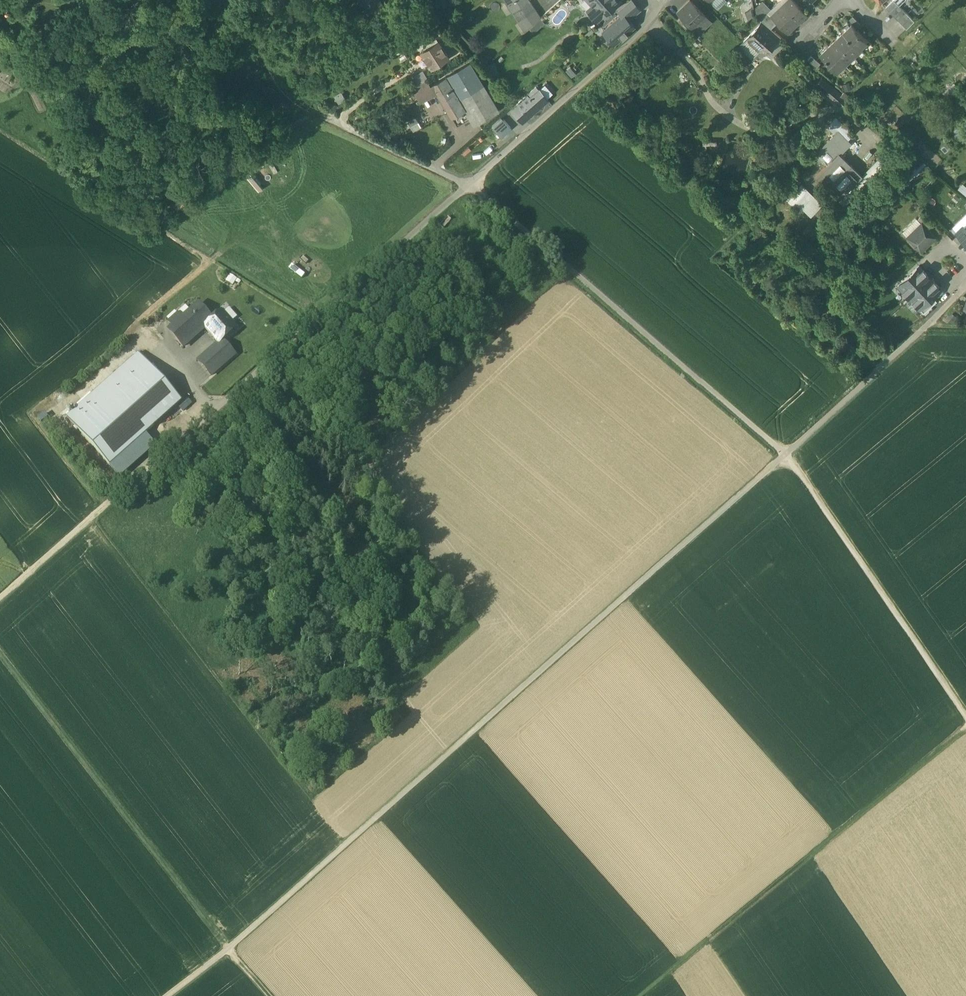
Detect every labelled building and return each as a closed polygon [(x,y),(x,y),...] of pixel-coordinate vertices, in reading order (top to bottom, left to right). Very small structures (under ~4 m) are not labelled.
[(369,17),(383,7),(378,0),(358,0),(369,17)] [(512,11),(528,0),(505,0),(512,11)] [(512,11),(519,22),(536,10),(529,0),(528,0),(512,11)] [(595,9),(590,14),(597,21),(619,1),(618,0),(587,0),(595,9)] [(631,0),(630,0),(618,11),(622,15),(623,14),(625,17),(628,15),(630,18),(639,9),(631,0)] [(771,17),(777,24),(787,34),(794,28),(793,27),(805,15),(791,0),(788,0),(771,17)] [(894,0),(885,8),(889,12),(898,4),(894,0)] [(705,16),(690,1),(677,13),(688,24),(693,29),(693,28),(705,16)] [(762,4),(754,13),(754,15),(760,20),(767,13),(768,14),(770,12),(762,4)] [(898,4),(889,12),(894,17),(902,9),(898,4)] [(902,9),(894,17),(898,21),(906,13),(902,9)] [(536,10),(519,22),(525,31),(540,18),(536,10)] [(768,14),(767,13),(760,20),(762,22),(771,30),(777,24),(771,17),(768,14)] [(906,13),(898,21),(902,25),(910,17),(906,13)] [(622,15),(603,32),(614,44),(621,38),(621,39),(628,34),(627,33),(633,27),(625,17),(623,14),(622,15)] [(860,24),(852,16),(847,21),(850,24),(855,29),(860,24)] [(910,17),(902,25),(906,30),(915,22),(910,17)] [(771,30),(762,22),(747,39),(759,51),(754,56),(759,61),(762,58),(761,57),(765,53),(776,41),(780,37),(771,30)] [(693,29),(688,24),(685,28),(695,38),(699,34),(693,28),(693,29)] [(855,29),(850,24),(842,32),(859,49),(867,41),(855,29)] [(859,49),(842,32),(835,39),(851,56),(859,49)] [(759,51),(747,39),(738,48),(751,60),(754,56),(759,51)] [(851,56),(835,39),(827,47),(843,64),(851,56)] [(438,41),(429,47),(421,52),(431,67),(448,56),(438,41)] [(776,41),(765,53),(770,58),(782,47),(776,41)] [(843,64),(827,47),(819,55),(836,71),(843,64)] [(820,64),(812,56),(808,61),(816,68),(820,64)] [(470,63),(445,77),(464,109),(469,118),(473,125),(498,111),(470,63)] [(464,109),(445,77),(430,86),(426,80),(419,84),(425,96),(437,90),(452,116),(464,109)] [(840,97),(820,80),(816,85),(840,105),(848,96),(844,92),(840,97)] [(425,96),(419,84),(413,88),(419,99),(425,96)] [(538,89),(529,98),(527,95),(511,109),(522,122),(547,99),(538,89)] [(809,90),(797,102),(807,111),(814,103),(808,97),(812,93),(809,90)] [(464,109),(452,116),(457,125),(469,118),(464,109)] [(412,130),(420,126),(415,116),(407,120),(412,130)] [(827,128),(835,135),(838,132),(847,140),(855,132),(837,116),(827,128)] [(503,119),(492,128),(501,138),(512,128),(503,119)] [(835,135),(828,143),(838,153),(849,142),(847,140),(838,132),(835,135)] [(838,153),(828,143),(815,156),(826,166),(838,153)] [(826,166),(815,177),(827,188),(850,164),(838,153),(826,166)] [(882,156),(862,176),(852,185),(858,191),(860,193),(889,164),(882,156)] [(850,164),(827,188),(839,200),(852,185),(862,176),(850,164)] [(803,184),(787,200),(799,213),(804,209),(812,218),(825,206),(803,184)] [(852,185),(839,200),(845,206),(853,198),(852,197),(858,191),(852,185)] [(932,226),(921,215),(917,219),(921,223),(928,230),(932,226)] [(916,219),(902,233),(907,237),(921,223),(917,219),(917,218),(916,219)] [(928,230),(921,223),(907,237),(921,252),(935,237),(928,230)] [(957,233),(965,243),(965,224),(957,233)] [(897,286),(909,299),(931,279),(919,266),(897,286)] [(229,275),(225,282),(232,285),(236,278),(229,275)] [(931,279),(909,299),(919,309),(920,308),(932,297),(940,289),(931,279)] [(932,297),(920,308),(924,313),(936,301),(932,297)] [(182,319),(181,320),(183,322),(175,329),(180,335),(175,339),(183,348),(205,328),(204,328),(211,321),(203,312),(204,311),(199,305),(182,319)] [(211,321),(204,328),(205,328),(219,344),(222,341),(223,341),(230,334),(227,330),(233,325),(222,312),(211,321)] [(178,315),(169,323),(175,329),(183,322),(181,320),(182,319),(178,315)] [(221,347),(211,356),(208,353),(198,362),(211,376),(235,355),(223,341),(222,341),(219,344),(221,347)] [(138,354),(102,386),(112,398),(148,366),(138,354)] [(112,398),(76,429),(110,467),(181,403),(148,366),(112,398)] [(102,386),(66,418),(76,429),(112,398),(102,386)]
